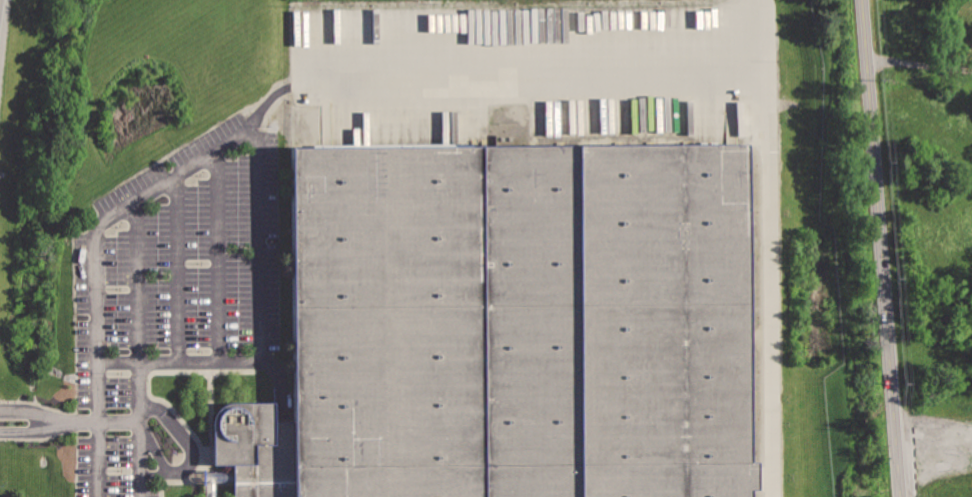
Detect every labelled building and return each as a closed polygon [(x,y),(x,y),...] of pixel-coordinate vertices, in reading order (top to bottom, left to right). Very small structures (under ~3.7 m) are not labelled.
[(294,421),(278,421),(278,403),(232,407),(222,411),(216,423),(214,467),(236,465),(238,496),(752,496),(760,487),(760,461),(750,449),(744,143),(296,149),(294,421)]
